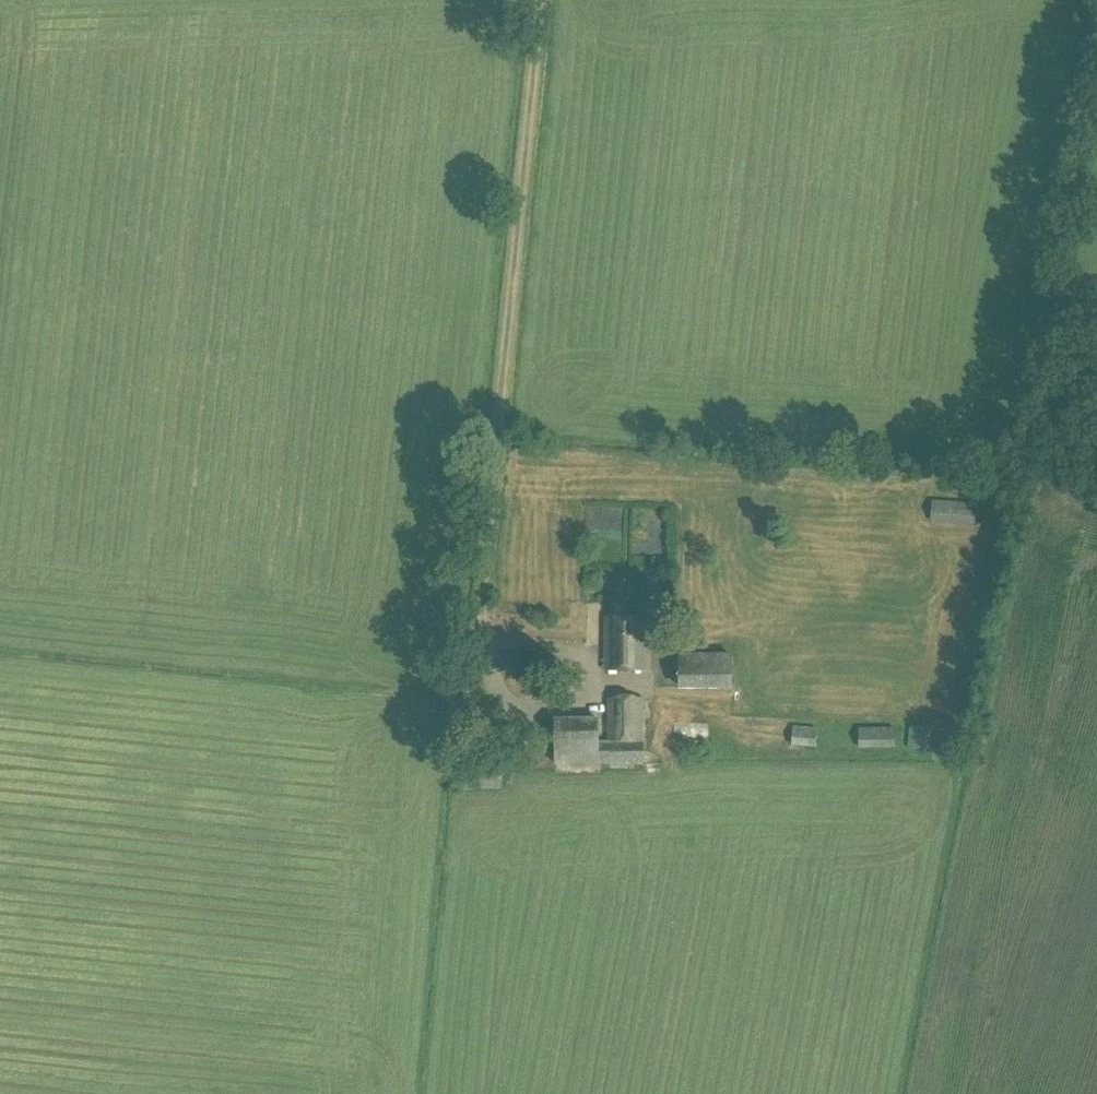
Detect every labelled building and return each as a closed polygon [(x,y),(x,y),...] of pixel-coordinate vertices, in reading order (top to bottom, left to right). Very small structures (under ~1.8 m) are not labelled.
[(934,502),(932,523),(976,526),(977,505),(934,502)] [(646,620),(606,620),(606,668),(646,668),(646,620)] [(564,663),(548,663),(549,680),(564,679),(564,663)] [(608,695),(608,739),(645,739),(645,695),(608,695)] [(555,719),(555,766),(600,766),(600,765),(645,765),(645,743),(600,743),(600,719),(555,719)] [(911,726),(909,749),(929,750),(931,728),(911,726)] [(795,729),(793,747),(817,748),(818,730),(795,729)] [(895,730),(860,731),(860,749),(896,748),(895,730)]
